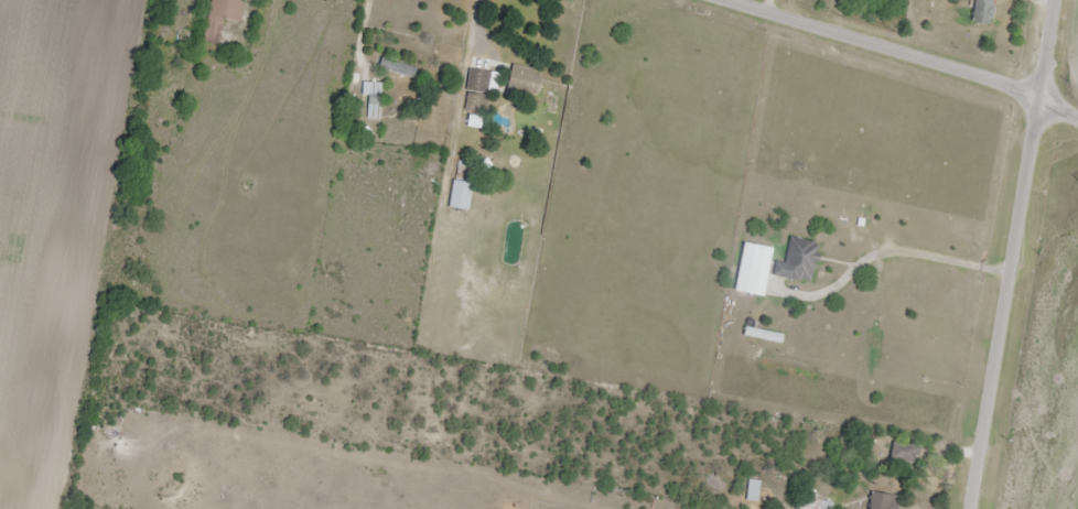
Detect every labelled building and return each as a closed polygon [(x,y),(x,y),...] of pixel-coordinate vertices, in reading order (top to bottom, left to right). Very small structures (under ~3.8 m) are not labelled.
[(244,1),(239,0),(212,0),(205,44),(220,46),(224,20),(241,23),(244,1)] [(991,26),(994,0),(974,0),(971,23),(991,26)] [(514,70),(508,88),(533,97),(539,80),(514,70)] [(381,83),(364,83),(364,97),(381,97),(381,83)] [(369,119),(379,119),(379,103),(369,103),(369,119)] [(469,212),(473,184),(453,181),(449,209),(469,212)] [(813,283),(817,242),(787,239),(785,263),(775,263),(774,279),(813,283)] [(758,482),(748,482),(748,502),(758,502),(758,482)] [(804,497),(800,508),(833,508),(804,497)] [(870,497),(870,508),(898,508),(898,497),(870,497)]
